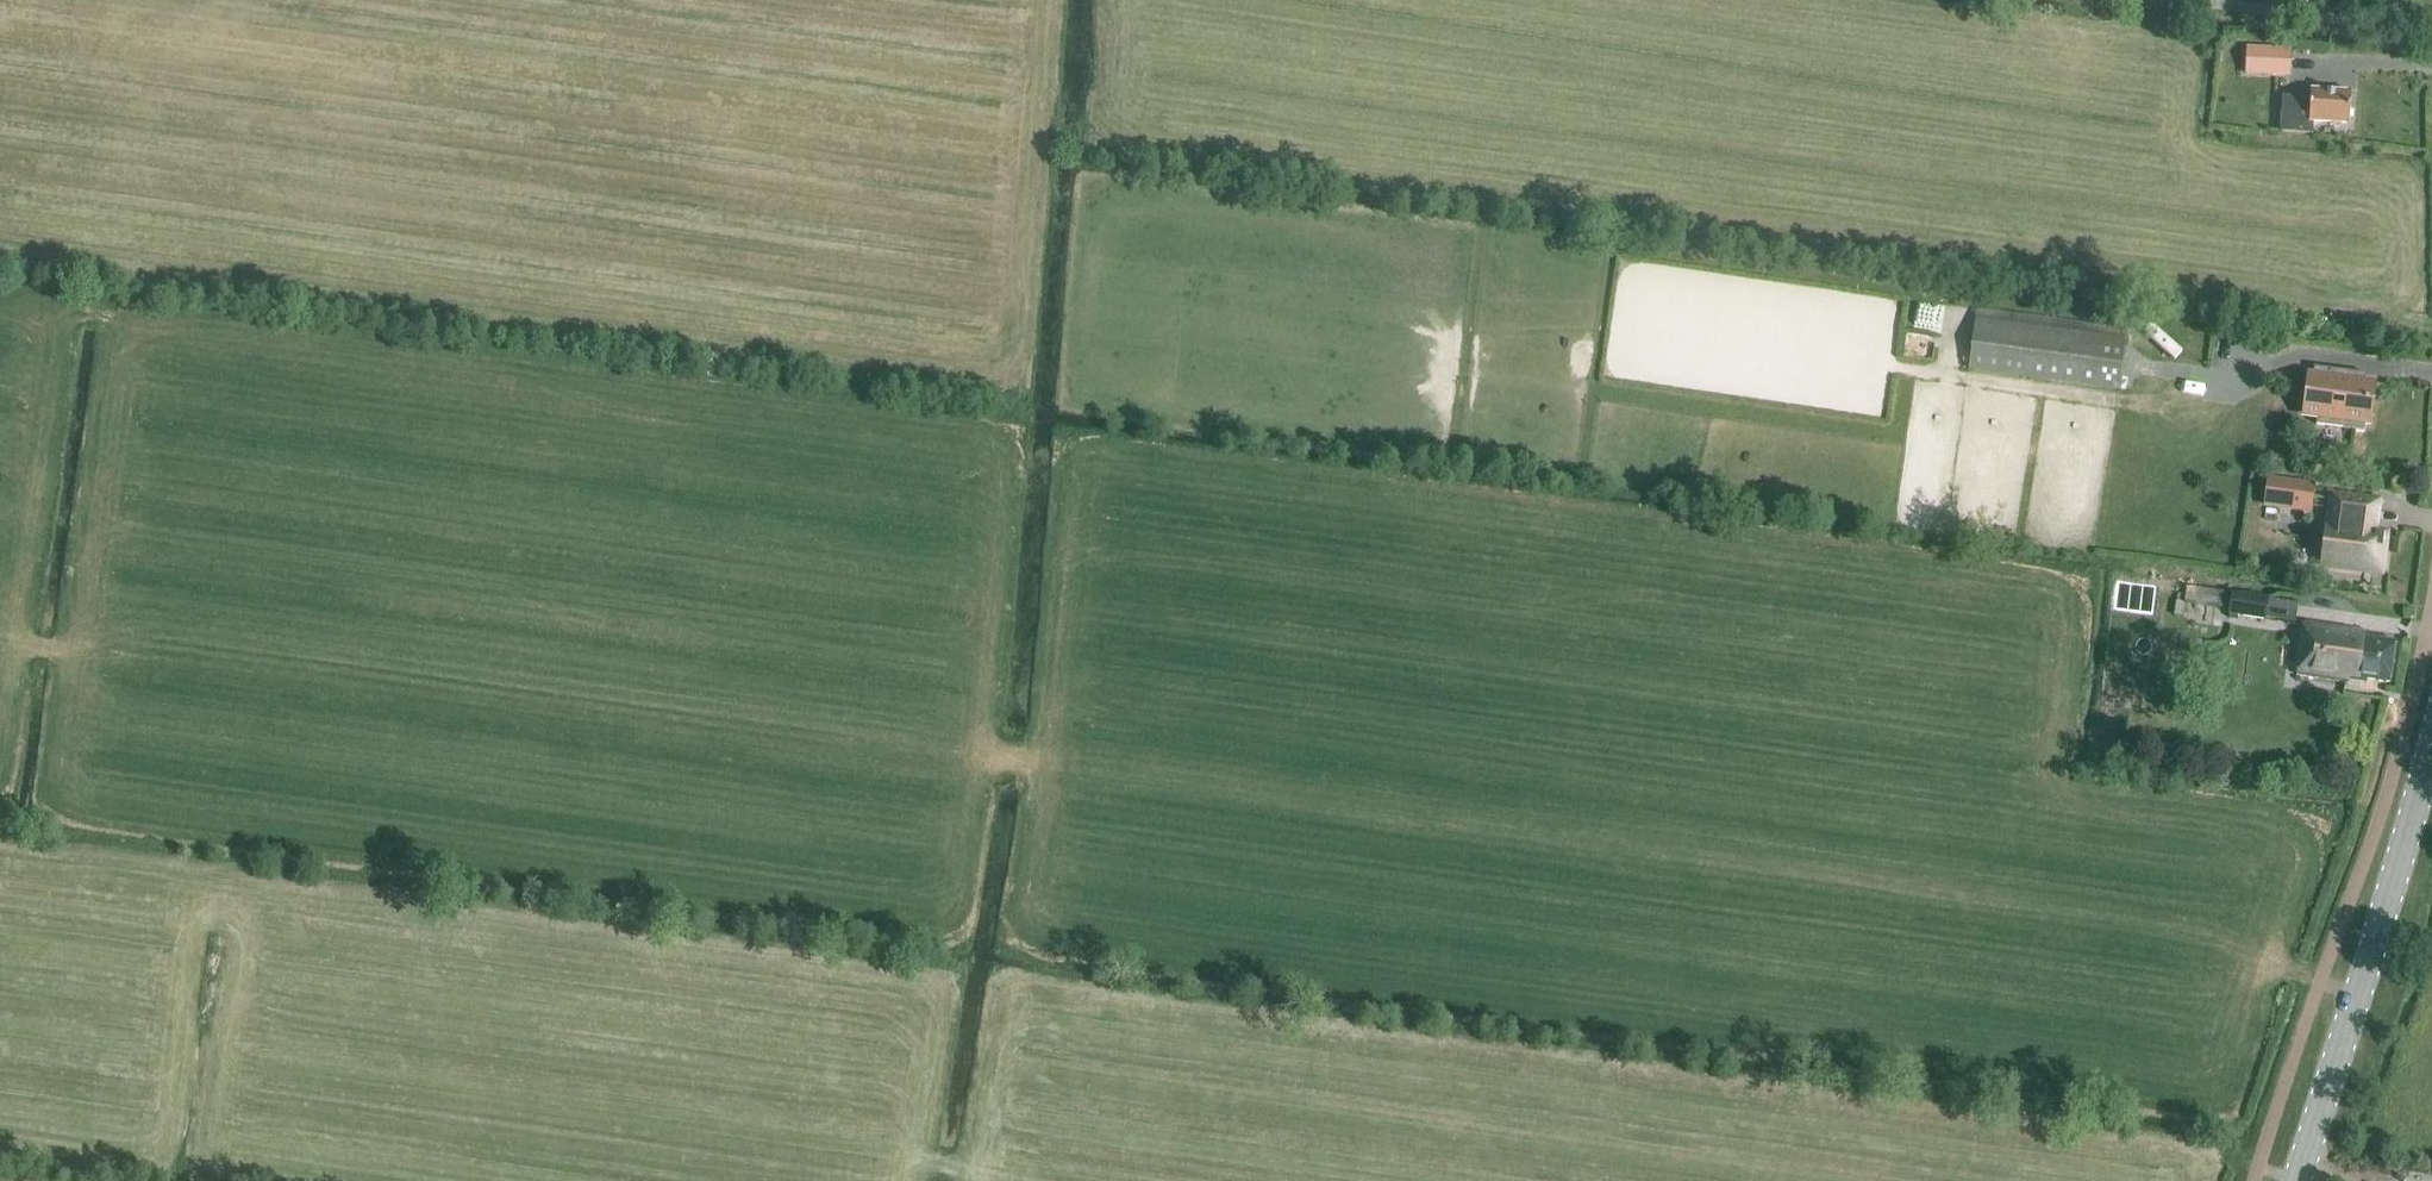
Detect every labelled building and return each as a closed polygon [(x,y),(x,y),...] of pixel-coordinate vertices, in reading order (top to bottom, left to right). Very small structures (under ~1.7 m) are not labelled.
[(2285,79),(2288,47),(2236,42),(2234,65),(2258,67),(2257,77),(2285,79)] [(2349,125),(2351,93),(2311,91),(2311,99),(2283,97),(2281,133),(2313,135),(2313,123),(2349,125)] [(2120,390),(2126,343),(1975,322),(1969,370),(2120,390)] [(2365,384),(2367,374),(2315,367),(2314,377),(2309,376),(2304,414),(2318,416),(2317,426),(2365,432),(2367,422),(2371,423),(2376,386),(2365,384)] [(2264,505),(2287,508),(2291,481),(2268,478),(2264,505)] [(2374,534),(2378,503),(2333,497),(2326,549),(2336,550),(2334,567),(2340,568),(2340,570),(2361,573),(2361,571),(2374,572),(2376,555),(2383,556),(2385,535),(2374,534)] [(2184,603),(2227,609),(2229,594),(2186,588),(2184,603)] [(2265,621),(2268,599),(2232,594),(2229,615),(2265,621)] [(2176,602),(2174,616),(2183,617),(2185,604),(2176,602)] [(2390,684),(2396,643),(2368,639),(2368,633),(2352,631),(2305,624),(2297,676),(2348,684),(2348,681),(2366,684),(2367,680),(2390,684)]
